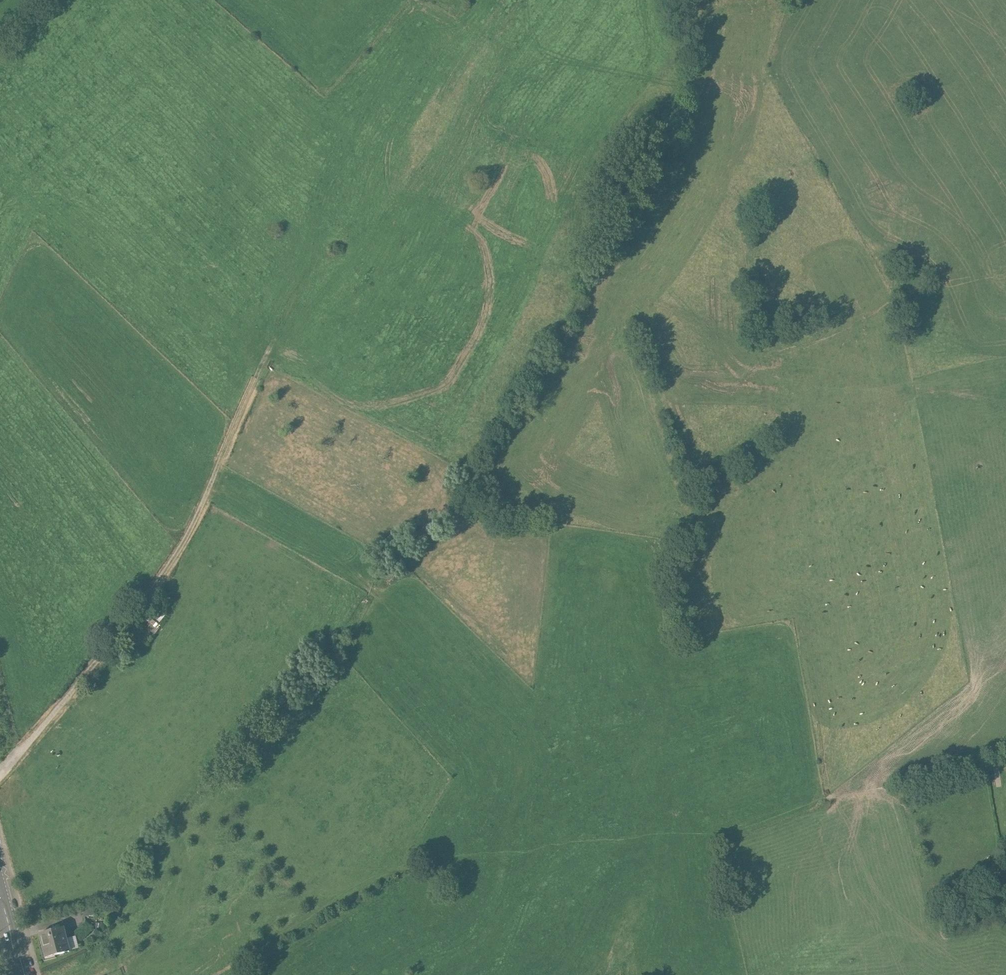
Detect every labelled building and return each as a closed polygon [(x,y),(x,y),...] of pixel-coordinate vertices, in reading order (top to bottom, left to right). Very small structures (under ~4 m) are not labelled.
[(144,642),(166,615),(157,607),(134,634),(144,642)] [(85,922),(73,933),(80,940),(92,930),(85,922)] [(63,928),(40,934),(46,958),(69,952),(69,951),(66,939),(63,928)] [(69,951),(78,948),(75,937),(66,939),(69,951)]
